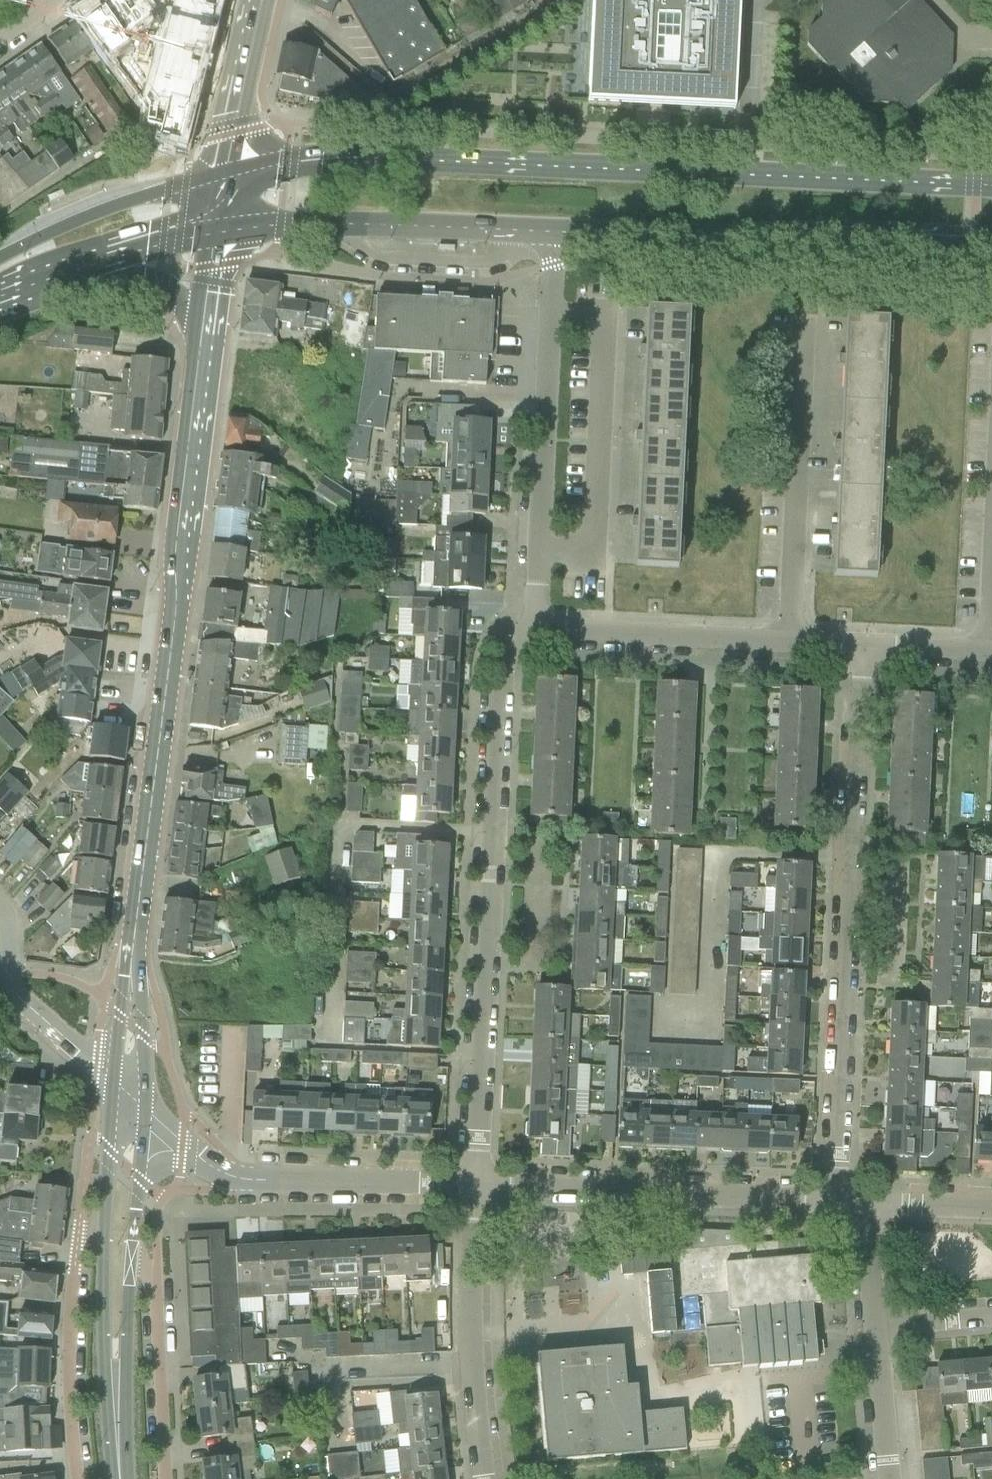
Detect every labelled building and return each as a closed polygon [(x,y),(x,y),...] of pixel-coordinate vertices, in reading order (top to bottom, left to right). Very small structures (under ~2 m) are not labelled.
[(217,0),(115,0),(117,3),(104,12),(99,5),(97,6),(102,12),(85,24),(84,25),(109,58),(141,102),(143,105),(147,110),(144,133),(158,136),(158,140),(179,146),(181,139),(193,92),(198,71),(197,71),(201,55),(203,55),(217,0)] [(294,2),(329,19),(338,0),(295,0),(294,2)] [(345,2),(392,84),(445,53),(414,0),(342,0),(345,2)] [(506,0),(482,0),(478,2),(491,24),(513,11),(506,0)] [(513,11),(532,0),(506,0),(513,11)] [(588,102),(735,109),(740,0),(593,0),(588,102)] [(821,5),(821,19),(807,32),(806,46),(827,68),(833,69),(865,104),(887,105),(893,99),(905,112),(935,86),(928,78),(951,57),(952,37),(932,14),(921,14),(910,2),(912,0),(827,0),(821,5)] [(78,19),(47,41),(66,68),(98,47),(78,19)] [(41,45),(24,57),(44,85),(46,84),(52,79),(67,101),(70,98),(85,119),(90,116),(75,95),(41,45)] [(282,45),(276,75),(309,82),(305,97),(340,105),(345,78),(318,54),(316,53),(282,45)] [(24,57),(7,68),(27,97),(44,98),(45,99),(53,110),(60,105),(46,84),(44,85),(24,57)] [(130,127),(102,87),(88,67),(70,80),(107,133),(103,136),(104,138),(112,150),(130,127)] [(0,73),(0,89),(12,107),(27,127),(42,117),(53,110),(45,99),(44,98),(37,103),(34,99),(31,101),(27,97),(7,68),(0,73)] [(357,88),(352,111),(365,114),(369,99),(357,88)] [(0,89),(0,124),(5,131),(6,130),(13,125),(19,133),(27,127),(12,107),(0,89)] [(0,146),(10,139),(12,138),(6,130),(5,131),(0,124),(0,146)] [(104,138),(103,136),(95,125),(84,133),(93,145),(104,138)] [(46,152),(59,170),(74,160),(60,140),(44,150),(46,152)] [(46,152),(31,163),(45,180),(59,170),(46,152)] [(14,174),(1,159),(0,160),(0,211),(28,191),(14,174)] [(45,180),(31,163),(14,174),(28,191),(45,180)] [(245,283),(242,308),(305,316),(307,303),(292,302),(292,305),(279,304),(280,300),(281,288),(252,284),(245,283)] [(350,426),(349,429),(344,460),(365,463),(370,429),(383,431),(395,352),(443,355),(487,358),(491,358),(494,304),(450,301),(450,304),(438,303),(439,300),(376,297),(374,329),(365,328),(362,350),(368,351),(356,427),(350,426)] [(307,303),(305,316),(320,318),(322,305),(318,305),(307,303)] [(242,308),(239,334),(275,338),(277,322),(290,324),(289,328),(303,329),(305,316),(242,308)] [(643,394),(685,396),(689,310),(647,308),(645,346),(639,346),(639,356),(644,356),(643,394)] [(305,316),(303,329),(313,331),(319,331),(320,318),(305,316)] [(841,403),(884,405),(888,319),(845,317),(843,355),(838,355),(837,365),(843,365),(841,403)] [(111,354),(114,331),(74,327),(61,325),(44,348),(111,354)] [(487,358),(443,355),(442,374),(430,373),(429,382),(485,386),(487,358)] [(85,374),(83,392),(112,396),(112,397),(164,402),(168,361),(132,358),(130,372),(122,371),(121,385),(105,383),(101,376),(85,374)] [(395,362),(394,378),(404,379),(405,362),(395,362)] [(86,411),(88,394),(75,393),(73,409),(86,411)] [(685,396),(643,394),(641,432),(635,432),(635,441),(640,442),(639,480),(681,482),(685,396)] [(112,397),(109,431),(125,432),(124,439),(160,442),(164,402),(112,397)] [(884,405),(841,403),(839,441),(834,441),(833,450),(839,451),(837,489),(880,491),(884,405)] [(436,405),(435,424),(438,424),(437,443),(447,444),(448,444),(487,446),(492,446),(493,424),(488,424),(488,423),(479,422),(475,422),(475,417),(474,417),(475,407),(464,407),(436,405)] [(229,415),(224,450),(244,452),(244,446),(259,448),(260,437),(270,438),(271,433),(261,425),(249,418),(245,417),(235,416),(229,415)] [(11,437),(12,429),(0,428),(0,436),(11,437)] [(13,437),(8,475),(158,492),(163,458),(108,453),(109,447),(13,437)] [(448,444),(448,455),(447,470),(452,470),(452,471),(486,472),(487,446),(448,444)] [(402,469),(414,469),(415,451),(402,450),(402,469)] [(223,454),(216,510),(248,514),(254,515),(259,478),(277,480),(278,470),(262,468),(263,459),(243,456),(223,454)] [(486,472),(452,471),(452,484),(446,484),(446,497),(451,497),(485,498),(486,472)] [(158,492),(8,475),(8,477),(14,478),(47,481),(45,501),(96,506),(96,498),(124,500),(123,508),(156,512),(158,492)] [(340,511),(349,516),(350,495),(323,477),(313,494),(340,511)] [(681,482),(639,480),(637,518),(631,517),(631,527),(636,527),(635,566),(677,568),(681,482)] [(395,494),(417,495),(417,483),(396,482),(395,494)] [(880,491),(837,489),(835,527),(830,527),(829,536),(835,537),(833,575),(876,577),(880,491)] [(395,494),(395,501),(394,525),(397,525),(416,526),(417,495),(395,494)] [(485,498),(451,497),(450,519),(446,519),(445,527),(466,528),(467,514),(484,515),(485,498)] [(352,524),(385,525),(394,525),(395,501),(353,500),(353,518),(353,519),(352,524)] [(61,507),(60,522),(72,523),(70,540),(113,544),(116,512),(61,507)] [(248,514),(216,510),(213,531),(222,532),(223,528),(231,529),(230,532),(245,534),(247,521),(248,514)] [(353,518),(349,516),(340,511),(333,542),(361,548),(352,525),(352,524),(353,519),(353,518)] [(269,513),(267,521),(280,525),(282,517),(269,513)] [(222,532),(213,531),(211,547),(212,547),(244,551),(257,553),(261,523),(247,521),(245,534),(230,532),(231,529),(223,528),(222,532)] [(43,542),(45,525),(18,522),(16,539),(43,542)] [(385,525),(352,524),(352,525),(361,548),(373,550),(373,561),(383,562),(383,560),(385,525)] [(385,525),(383,560),(395,560),(397,525),(394,525),(385,525)] [(433,553),(433,563),(482,565),(482,554),(486,552),(487,542),(483,540),(483,539),(479,539),(477,539),(463,538),(452,538),(450,537),(434,537),(433,553)] [(244,551),(212,547),(208,577),(240,581),(244,551)] [(59,548),(57,564),(55,575),(108,582),(112,555),(71,550),(59,548)] [(433,563),(432,588),(481,590),(482,565),(433,563)] [(299,577),(284,575),(282,587),(297,589),(299,577)] [(11,600),(104,612),(107,592),(57,585),(56,596),(41,594),(41,593),(38,592),(38,587),(0,583),(0,598),(11,600)] [(382,584),(382,598),(398,598),(411,599),(411,585),(382,584)] [(235,629),(233,642),(258,645),(265,645),(297,648),(333,637),(339,592),(305,592),(269,587),(263,632),(235,629)] [(233,642),(235,629),(240,595),(206,591),(199,646),(232,642),(233,642)] [(340,591),(339,601),(375,600),(375,591),(340,591)] [(411,599),(409,627),(411,627),(411,635),(411,636),(425,637),(458,639),(458,629),(459,613),(440,612),(441,600),(411,599)] [(11,600),(11,603),(10,610),(68,618),(67,628),(101,633),(104,612),(11,600)] [(384,637),(386,617),(373,616),(371,636),(384,637)] [(425,637),(424,662),(456,664),(458,639),(425,637)] [(40,669),(34,660),(20,669),(31,687),(60,667),(96,671),(100,645),(65,640),(63,657),(54,660),(40,669)] [(232,642),(199,646),(194,685),(226,690),(230,659),(256,662),(258,645),(233,642),(232,642)] [(368,659),(388,660),(388,648),(369,647),(368,659)] [(388,660),(368,659),(368,672),(387,673),(388,660)] [(410,662),(409,686),(455,689),(456,664),(424,662),(410,662)] [(60,667),(31,687),(37,696),(37,697),(59,683),(58,691),(60,691),(59,695),(93,700),(93,696),(96,671),(60,667)] [(299,691),(306,711),(332,702),(333,677),(299,691)] [(553,748),(571,749),(574,681),(538,679),(534,756),(550,756),(550,752),(552,752),(553,748)] [(226,690),(194,685),(191,702),(224,706),(224,708),(240,710),(241,699),(225,697),(226,690)] [(694,686),(658,685),(656,719),(692,721),(694,686)] [(455,689),(409,686),(407,686),(407,697),(408,697),(407,711),(454,714),(455,689)] [(795,768),(813,768),(817,692),(781,691),(778,758),(793,759),(793,763),(795,763),(795,768)] [(59,695),(55,732),(77,735),(90,723),(93,700),(59,695)] [(340,695),(340,708),(359,709),(360,696),(340,695)] [(12,704),(4,696),(0,700),(0,718),(12,704)] [(894,696),(891,772),(907,773),(907,769),(909,769),(909,764),(927,765),(930,697),(894,696)] [(224,706),(191,702),(188,726),(221,731),(238,725),(240,710),(224,708),(224,706)] [(245,706),(247,730),(269,728),(268,705),(245,706)] [(359,709),(340,708),(339,721),(359,722),(359,709)] [(454,714),(407,711),(406,736),(452,739),(454,714)] [(2,718),(0,720),(0,740),(2,743),(14,732),(2,718)] [(656,719),(654,776),(690,778),(692,721),(656,719)] [(307,726),(281,724),(278,764),(304,766),(307,726)] [(89,758),(123,762),(127,730),(94,726),(89,758)] [(367,746),(357,746),(358,733),(338,732),(338,734),(343,734),(343,746),(348,746),(348,758),(367,759),(367,746)] [(452,739),(406,736),(405,747),(419,747),(418,762),(451,764),(452,739)] [(550,756),(534,756),(532,816),(543,816),(567,817),(571,749),(553,748),(552,752),(550,752),(550,756)] [(367,759),(348,758),(347,771),(366,772),(367,759)] [(778,758),(774,827),(798,828),(810,829),(813,768),(795,768),(795,763),(793,763),(793,759),(778,758)] [(418,762),(417,787),(450,789),(451,764),(418,762)] [(77,764),(60,781),(70,791),(85,793),(85,790),(119,794),(122,770),(88,766),(77,764)] [(907,773),(891,772),(888,832),(900,833),(924,834),(927,765),(909,764),(909,769),(907,769),(907,773)] [(183,768),(181,783),(187,784),(185,798),(211,801),(212,799),(229,801),(244,798),(245,789),(221,785),(223,772),(183,768)] [(5,814),(26,791),(5,772),(0,778),(0,810),(5,814)] [(690,778),(654,776),(651,834),(687,836),(690,778)] [(360,813),(361,784),(346,784),(345,812),(360,813)] [(450,789),(417,787),(403,787),(403,797),(417,798),(415,823),(433,824),(434,814),(448,814),(450,789)] [(85,790),(85,793),(82,819),(115,823),(119,794),(85,790)] [(244,799),(256,829),(273,825),(268,794),(244,799)] [(175,802),(172,828),(205,832),(207,817),(221,818),(223,808),(175,802)] [(67,819),(69,806),(57,804),(55,818),(67,819)] [(602,814),(601,822),(601,834),(617,834),(618,814),(602,814)] [(567,817),(543,816),(543,829),(567,830),(567,817)] [(734,840),(735,832),(735,820),(719,819),(718,839),(734,840)] [(0,832),(0,842),(14,830),(9,824),(0,832)] [(111,859),(115,829),(83,825),(79,855),(111,859)] [(798,828),(774,827),(774,840),(798,841),(798,828)] [(0,854),(0,855),(12,864),(33,838),(21,828),(0,854)] [(205,832),(172,828),(171,844),(186,846),(186,848),(203,850),(205,832)] [(324,843),(319,831),(305,836),(310,848),(324,843)] [(973,851),(973,843),(974,831),(958,831),(957,851),(973,851)] [(924,834),(900,833),(899,846),(923,847),(924,834)] [(253,853),(265,849),(261,836),(249,840),(253,853)] [(631,854),(613,854),(614,840),(583,839),(582,864),(630,867),(631,854)] [(47,852),(36,842),(20,860),(31,870),(47,852)] [(186,846),(171,844),(167,877),(199,881),(203,850),(186,848),(186,846)] [(414,846),(413,861),(400,860),(399,871),(403,871),(413,872),(413,871),(445,873),(447,847),(414,846)] [(300,877),(290,849),(264,858),(274,887),(300,877)] [(677,862),(700,863),(700,851),(677,850),(677,862)] [(351,868),(380,869),(381,855),(352,853),(351,868)] [(938,856),(937,881),(980,884),(982,884),(984,858),(938,856)] [(49,857),(38,870),(49,879),(60,866),(49,857)] [(74,891),(106,895),(110,863),(78,859),(74,891)] [(700,863),(677,862),(676,874),(699,875),(700,863)] [(630,867),(582,864),(580,889),(624,891),(625,867),(630,867)] [(765,878),(765,890),(776,890),(776,889),(807,891),(809,865),(777,864),(777,878),(765,878)] [(380,869),(351,868),(350,883),(379,884),(380,869)] [(403,871),(402,896),(444,898),(445,873),(413,871),(413,872),(403,871)] [(676,874),(676,886),(699,887),(699,875),(676,874)] [(755,876),(730,874),(730,887),(755,888),(755,876)] [(980,884),(937,881),(936,906),(967,908),(967,894),(979,895),(980,884)] [(47,913),(63,895),(51,884),(35,902),(47,913)] [(676,886),(675,898),(698,899),(699,887),(676,886)] [(580,889),(579,914),(623,916),(624,904),(611,904),(611,891),(624,892),(624,891),(580,889)] [(775,914),(806,916),(807,891),(776,889),(776,890),(775,914)] [(729,892),(728,912),(739,913),(740,893),(729,892)] [(40,928),(33,936),(43,940),(48,936),(53,930),(60,937),(69,927),(70,920),(89,922),(102,924),(105,900),(72,896),(45,923),(40,928)] [(444,898),(402,896),(400,921),(410,921),(443,923),(444,898)] [(656,897),(655,916),(661,916),(661,919),(666,919),(667,898),(656,897)] [(698,899),(675,898),(674,910),(697,911),(698,899)] [(164,899),(160,935),(191,939),(191,936),(205,938),(210,938),(210,934),(212,934),(215,906),(164,899)] [(348,918),(377,919),(378,904),(349,903),(348,918)] [(936,906),(935,931),(965,933),(981,934),(982,908),(967,908),(936,906)] [(674,910),(674,922),(697,923),(697,911),(674,910)] [(739,913),(728,912),(727,936),(733,936),(733,939),(738,939),(739,913)] [(579,914),(578,939),(622,941),(623,916),(579,914)] [(758,933),(758,939),(805,941),(806,916),(775,914),(775,916),(763,915),(763,931),(758,933)] [(661,916),(655,916),(654,938),(665,938),(666,919),(661,919),(661,916)] [(377,919),(348,918),(347,933),(376,935),(377,919)] [(443,923),(410,921),(409,946),(442,948),(443,923)] [(697,923),(674,922),(673,934),(696,935),(697,923)] [(250,940),(244,927),(228,935),(234,947),(250,940)] [(935,931),(934,956),(964,958),(965,933),(935,931)] [(673,934),(673,946),(696,947),(696,935),(673,934)] [(191,939),(160,935),(157,955),(188,959),(190,947),(202,948),(220,946),(219,936),(210,938),(205,938),(191,936),(191,939)] [(733,936),(727,936),(726,957),(738,958),(738,939),(733,939),(733,936)] [(609,941),(578,939),(577,964),(608,966),(609,941)] [(805,941),(758,939),(757,951),(773,951),(772,965),(804,967),(805,941)] [(664,963),(664,945),(653,945),(653,963),(664,963)] [(442,948),(409,946),(408,971),(440,973),(442,948)] [(673,946),(672,958),(695,959),(696,947),(673,946)] [(346,953),(346,968),(375,969),(376,954),(346,953)] [(934,956),(932,981),(963,983),(979,984),(979,972),(964,972),(964,958),(934,956)] [(695,959),(672,958),(672,970),(694,972),(695,959)] [(621,966),(577,964),(575,990),(619,992),(621,966)] [(375,969),(346,968),(345,983),(374,985),(375,969)] [(651,968),(650,994),(662,994),(663,968),(651,968)] [(672,970),(671,982),(694,984),(694,972),(672,970)] [(440,973),(408,971),(406,996),(439,998),(440,973)] [(772,973),(771,987),(761,987),(760,998),(802,1000),(803,974),(772,973)] [(730,998),(735,999),(736,977),(725,977),(724,996),(730,996),(730,998)] [(963,983),(932,981),(931,1007),(962,1008),(963,983)] [(694,984),(671,982),(670,994),(693,996),(694,984)] [(535,1013),(566,1015),(567,989),(536,988),(535,1013)] [(392,1011),(392,1020),(438,1023),(439,998),(406,996),(405,1012),(392,1011)] [(724,996),(723,1021),(734,1022),(735,999),(730,998),(730,996),(724,996)] [(609,997),(608,1016),(614,1016),(613,1018),(619,1018),(620,997),(609,997)] [(626,997),(626,1009),(649,1010),(650,998),(626,997)] [(802,1000),(760,998),(760,1011),(770,1012),(770,1024),(801,1025),(802,1000)] [(344,1003),(343,1018),(372,1019),(373,1005),(344,1003)] [(892,1005),(891,1031),(922,1032),(923,1007),(892,1005)] [(649,1010),(626,1009),(625,1021),(649,1022),(649,1010)] [(968,1035),(991,1036),(991,1010),(970,1009),(968,1035)] [(535,1013),(534,1038),(578,1040),(579,1016),(566,1015),(535,1013)] [(614,1016),(608,1016),(607,1037),(618,1037),(619,1018),(613,1018),(614,1016)] [(391,1030),(386,1046),(436,1048),(438,1023),(392,1020),(391,1030)] [(649,1022),(625,1021),(625,1033),(648,1034),(649,1022)] [(801,1025),(770,1024),(768,1049),(800,1050),(801,1025)] [(282,1027),(281,1040),(281,1043),(311,1042),(311,1026),(282,1027)] [(244,1072),(259,1073),(262,1027),(247,1027),(244,1072)] [(732,1047),(733,1027),(723,1027),(722,1047),(732,1047)] [(891,1031),(890,1056),(921,1057),(921,1045),(935,1046),(936,1033),(922,1032),(891,1031)] [(625,1033),(624,1045),(647,1046),(647,1045),(648,1034),(625,1033)] [(967,1061),(991,1062),(991,1049),(991,1041),(991,1036),(968,1035),(968,1048),(967,1061)] [(534,1038),(533,1063),(564,1065),(565,1040),(534,1038)] [(623,1067),(646,1068),(647,1046),(624,1045),(623,1067)] [(647,1045),(647,1046),(646,1068),(648,1069),(659,1069),(660,1046),(647,1045)] [(660,1046),(659,1069),(671,1070),(672,1046),(660,1046)] [(672,1046),(671,1070),(684,1070),(685,1047),(672,1046)] [(607,1047),(606,1066),(611,1066),(611,1068),(616,1069),(617,1048),(607,1047)] [(685,1047),(684,1070),(696,1071),(697,1048),(685,1047)] [(722,1049),(721,1072),(731,1072),(732,1073),(734,1047),(732,1047),(722,1047),(722,1049)] [(697,1048),(696,1071),(708,1071),(709,1048),(697,1048)] [(709,1048),(708,1071),(721,1072),(722,1049),(709,1048)] [(747,1059),(746,1073),(798,1076),(800,1050),(768,1049),(768,1060),(747,1059)] [(331,1063),(331,1051),(312,1050),(311,1062),(331,1063)] [(331,1051),(331,1063),(350,1064),(350,1052),(331,1051)] [(381,1065),(381,1053),(362,1052),(361,1064),(381,1065)] [(400,1054),(381,1053),(381,1065),(399,1066),(400,1054)] [(407,1054),(407,1070),(436,1071),(436,1056),(407,1054)] [(890,1056),(888,1081),(920,1082),(921,1057),(890,1056)] [(966,1060),(965,1074),(990,1075),(990,1074),(991,1062),(967,1061),(966,1060)] [(533,1063),(531,1088),(575,1090),(577,1066),(533,1063)] [(37,1118),(40,1092),(34,1091),(36,1067),(8,1064),(5,1102),(0,1101),(0,1115),(37,1118)] [(611,1066),(606,1066),(605,1087),(615,1088),(616,1069),(611,1068),(611,1066)] [(698,1077),(698,1087),(717,1088),(718,1078),(698,1077)] [(734,1079),(734,1089),(746,1089),(746,1084),(749,1084),(749,1079),(734,1079)] [(746,1084),(746,1089),(767,1090),(768,1080),(749,1079),(749,1084),(746,1084)] [(797,1094),(798,1082),(773,1080),(772,1093),(797,1094)] [(920,1082),(888,1081),(887,1106),(918,1107),(920,1082)] [(278,1083),(278,1096),(253,1095),(252,1127),(277,1128),(279,1083),(278,1083)] [(279,1083),(277,1128),(302,1129),(304,1084),(279,1083)] [(304,1084),(302,1129),(327,1131),(329,1098),(328,1098),(329,1085),(304,1084)] [(329,1098),(327,1131),(352,1132),(355,1086),(344,1086),(343,1099),(329,1098)] [(355,1086),(352,1132),(377,1133),(379,1100),(364,1100),(365,1087),(355,1086)] [(531,1088),(530,1113),(574,1115),(575,1090),(531,1088)] [(379,1100),(377,1133),(402,1134),(404,1090),(394,1090),(393,1101),(379,1100)] [(415,1091),(404,1090),(402,1134),(428,1135),(429,1103),(414,1102),(415,1091)] [(614,1112),(615,1093),(604,1092),(603,1112),(614,1112)] [(957,1094),(956,1110),(971,1110),(972,1095),(957,1094)] [(646,1114),(644,1145),(651,1145),(656,1152),(658,1152),(669,1152),(669,1146),(671,1115),(671,1103),(659,1102),(646,1102),(646,1114)] [(669,1152),(683,1153),(688,1147),(694,1147),(696,1116),(696,1103),(672,1102),(671,1115),(669,1146),(669,1152)] [(719,1148),(719,1155),(733,1155),(738,1149),(744,1149),(746,1118),(746,1105),(734,1105),(733,1118),(721,1117),(719,1148)] [(887,1106),(886,1131),(933,1133),(934,1119),(918,1119),(918,1107),(887,1106)] [(971,1110),(956,1110),(955,1125),(957,1125),(957,1134),(970,1135),(970,1125),(971,1110)] [(744,1149),(744,1156),(758,1157),(763,1150),(769,1151),(771,1120),(771,1113),(756,1112),(756,1119),(746,1118),(744,1149)] [(574,1128),(574,1115),(530,1113),(530,1125),(526,1124),(525,1137),(529,1137),(529,1139),(541,1140),(540,1157),(567,1158),(568,1127),(574,1128)] [(618,1150),(632,1150),(637,1144),(644,1145),(646,1114),(620,1113),(618,1150)] [(37,1118),(0,1115),(0,1161),(16,1163),(18,1141),(35,1143),(36,1131),(38,1131),(40,1129),(41,1122),(39,1120),(37,1120),(37,1118)] [(696,1116),(694,1147),(719,1148),(721,1117),(696,1116)] [(600,1142),(612,1143),(613,1117),(601,1117),(600,1142)] [(989,1130),(976,1130),(974,1161),(991,1161),(991,1119),(990,1119),(989,1130)] [(796,1121),(771,1120),(769,1151),(795,1152),(796,1121)] [(933,1133),(886,1131),(885,1156),(926,1158),(932,1153),(933,1145),(933,1133)] [(957,1134),(956,1160),(969,1160),(970,1135),(957,1134)] [(10,1198),(0,1201),(0,1214),(8,1211),(64,1219),(68,1191),(35,1187),(33,1201),(10,1198)] [(0,1214),(0,1239),(21,1242),(31,1243),(32,1247),(41,1248),(42,1245),(60,1247),(64,1219),(8,1211),(0,1214)] [(688,1250),(677,1251),(681,1298),(701,1296),(708,1367),(741,1364),(742,1368),(756,1367),(765,1366),(817,1361),(816,1353),(820,1353),(819,1345),(815,1345),(812,1305),(820,1304),(815,1256),(805,1257),(804,1241),(805,1241),(805,1240),(741,1245),(739,1232),(686,1230),(688,1250)] [(394,1235),(379,1236),(381,1277),(405,1276),(403,1240),(395,1241),(394,1235)] [(381,1290),(381,1277),(379,1236),(364,1237),(364,1242),(355,1243),(357,1288),(357,1291),(381,1290)] [(241,1366),(240,1354),(239,1331),(238,1300),(235,1249),(222,1249),(222,1237),(185,1239),(191,1369),(215,1367),(218,1367),(241,1366)] [(333,1290),(331,1238),(316,1239),(316,1245),(307,1245),(310,1291),(333,1290)] [(346,1238),(331,1238),(333,1290),(357,1288),(355,1243),(347,1243),(346,1238)] [(18,1264),(21,1242),(0,1239),(0,1263),(18,1264)] [(405,1282),(430,1281),(428,1239),(403,1240),(405,1276),(405,1282)] [(310,1291),(307,1245),(283,1246),(286,1295),(309,1294),(310,1291)] [(441,1245),(429,1246),(430,1269),(442,1269),(441,1245)] [(286,1295),(283,1246),(259,1247),(262,1296),(286,1295)] [(262,1296),(259,1247),(235,1249),(238,1300),(262,1299),(262,1296)] [(645,1274),(651,1335),(675,1333),(668,1248),(618,1252),(621,1276),(645,1274)] [(18,1264),(0,1263),(0,1274),(21,1277),(18,1298),(54,1302),(57,1274),(23,1270),(23,1266),(18,1264)] [(50,1340),(52,1315),(19,1312),(17,1330),(6,1329),(8,1302),(0,1302),(0,1336),(50,1340)] [(311,1326),(287,1327),(288,1340),(300,1339),(301,1351),(312,1351),(312,1335),(311,1326)] [(288,1340),(287,1327),(275,1328),(276,1340),(288,1340)] [(408,1341),(408,1355),(433,1354),(432,1329),(419,1330),(420,1341),(408,1341)] [(240,1354),(265,1352),(264,1340),(252,1341),(252,1330),(239,1331),(240,1354)] [(384,1356),(383,1331),(371,1332),(372,1343),(360,1344),(360,1357),(384,1356)] [(395,1331),(383,1331),(384,1356),(408,1355),(408,1341),(396,1342),(395,1331)] [(360,1357),(360,1344),(348,1344),(347,1333),(336,1334),(337,1358),(360,1357)] [(337,1358),(336,1334),(312,1335),(312,1351),(325,1350),(326,1359),(337,1358)] [(587,1346),(587,1350),(537,1354),(546,1462),(686,1450),(682,1409),(628,1414),(622,1343),(587,1346)] [(10,1406),(25,1406),(45,1404),(46,1388),(48,1388),(49,1351),(48,1351),(0,1349),(0,1407),(10,1406)] [(265,1363),(265,1352),(240,1354),(241,1366),(244,1366),(265,1365),(265,1363)] [(965,1393),(962,1362),(962,1356),(951,1357),(952,1363),(937,1365),(939,1389),(941,1389),(942,1401),(943,1407),(966,1405),(965,1393)] [(987,1360),(962,1362),(965,1393),(990,1391),(987,1360)] [(241,1366),(218,1367),(219,1377),(193,1380),(196,1409),(229,1405),(227,1390),(246,1388),(244,1366),(241,1366)] [(314,1383),(307,1383),(306,1372),(291,1373),(294,1398),(309,1396),(315,1395),(314,1383)] [(941,1389),(939,1389),(915,1391),(916,1403),(942,1401),(941,1389)] [(392,1425),(397,1425),(438,1420),(435,1395),(406,1399),(405,1392),(389,1393),(392,1425)] [(943,1407),(942,1401),(916,1403),(917,1416),(943,1413),(943,1407)] [(229,1405),(196,1409),(200,1439),(226,1435),(227,1447),(253,1444),(250,1419),(231,1421),(229,1405)] [(4,1452),(5,1452),(40,1451),(40,1450),(50,1450),(49,1426),(48,1409),(48,1408),(10,1410),(10,1406),(0,1407),(0,1452),(4,1452)] [(353,1430),(379,1427),(377,1412),(351,1415),(353,1430)] [(944,1426),(943,1413),(917,1416),(918,1428),(944,1426)] [(983,1419),(986,1448),(991,1447),(991,1418),(983,1419)] [(441,1444),(438,1420),(397,1425),(400,1449),(441,1444)] [(315,1423),(300,1424),(301,1437),(316,1436),(315,1423)] [(946,1438),(944,1426),(918,1428),(919,1440),(946,1438)] [(379,1427),(353,1430),(355,1445),(380,1442),(379,1427)] [(763,1434),(753,1435),(754,1446),(764,1445),(763,1434)] [(947,1450),(946,1438),(919,1440),(921,1453),(947,1450)] [(980,1438),(969,1439),(970,1449),(981,1448),(980,1438)] [(970,1449),(969,1439),(958,1440),(959,1450),(970,1449)] [(227,1447),(229,1459),(203,1462),(205,1478),(238,1478),(237,1473),(256,1470),(253,1444),(227,1447)] [(441,1444),(400,1449),(400,1450),(396,1451),(398,1474),(444,1469),(443,1467),(447,1467),(446,1456),(442,1457),(441,1444)] [(344,1478),(352,1478),(358,1478),(356,1454),(341,1456),(344,1478)] [(971,1456),(972,1465),(991,1463),(991,1454),(971,1456)] [(341,1456),(326,1457),(329,1478),(344,1478),(341,1456)] [(972,1465),(971,1456),(961,1456),(962,1466),(972,1465)] [(922,1473),(949,1470),(947,1458),(921,1460),(922,1473)] [(444,1469),(398,1474),(399,1478),(445,1478),(444,1469)] [(922,1473),(923,1478),(949,1478),(949,1470),(922,1473)]
